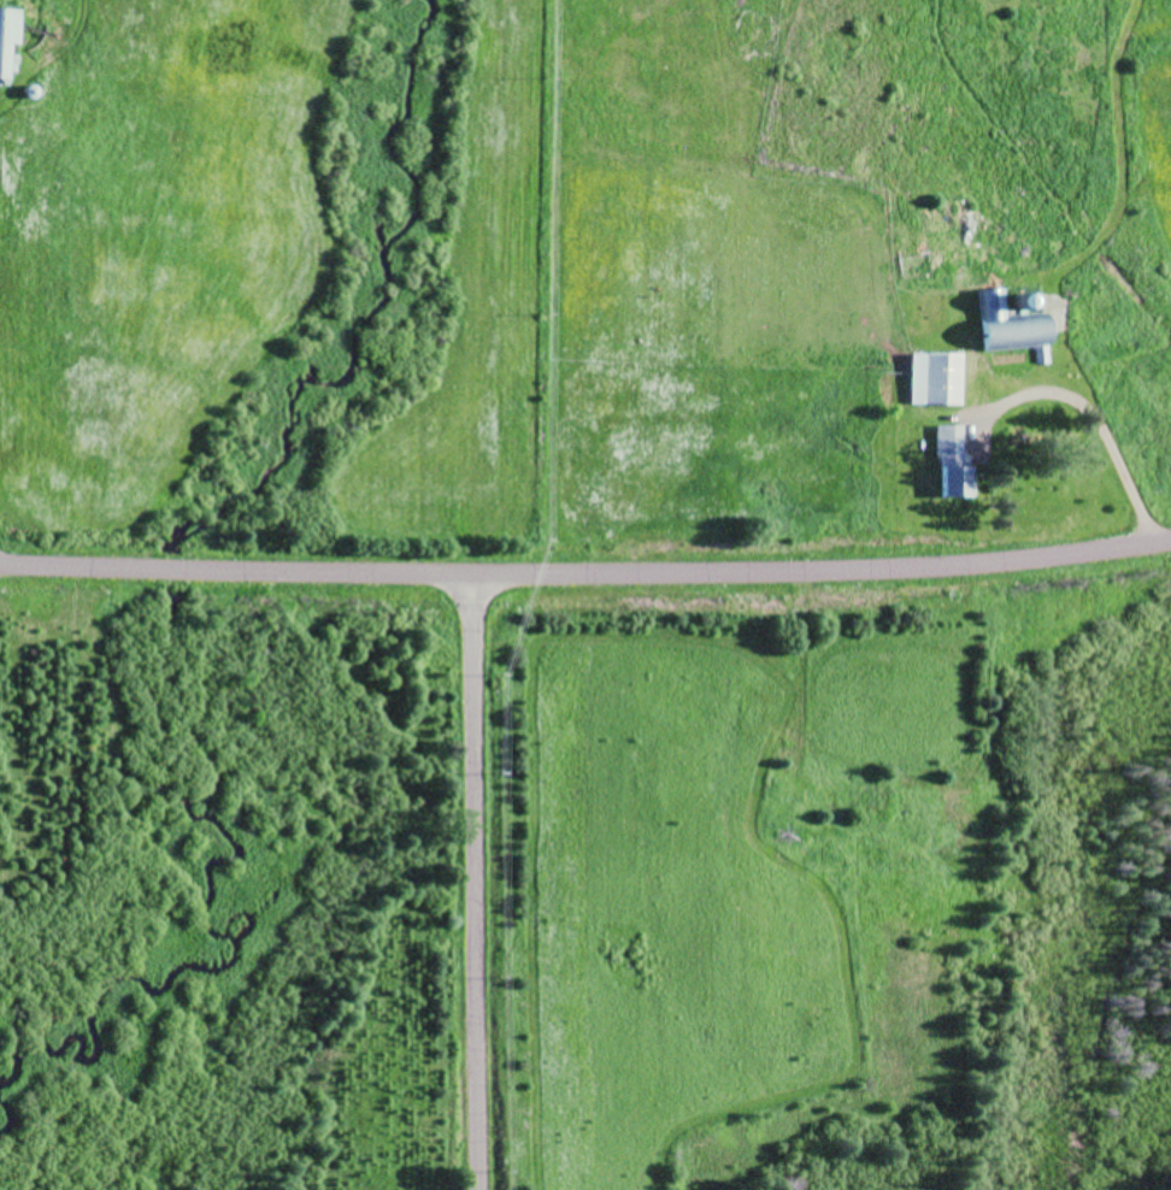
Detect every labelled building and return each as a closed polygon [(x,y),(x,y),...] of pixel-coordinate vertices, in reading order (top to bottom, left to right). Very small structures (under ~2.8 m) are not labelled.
[(8,76),(0,76),(0,10),(23,11),(23,45),(8,45),(8,76)] [(1047,343),(979,348),(977,325),(981,325),(978,290),(1004,289),(1004,317),(1046,313),(1047,343)] [(960,355),(959,401),(912,399),(914,353),(960,355)] [(972,466),(973,495),(943,496),(940,426),(961,425),(964,467),(972,466)]
